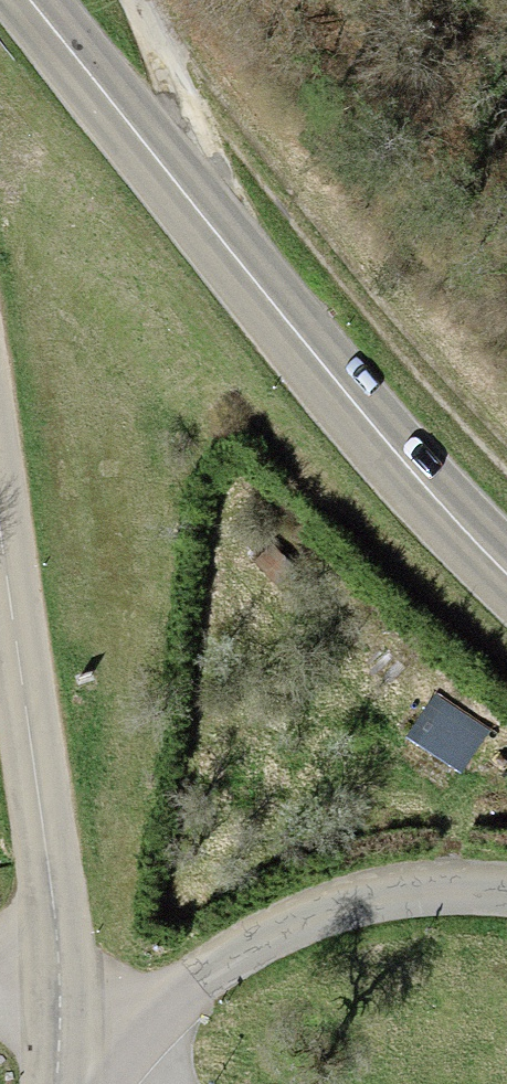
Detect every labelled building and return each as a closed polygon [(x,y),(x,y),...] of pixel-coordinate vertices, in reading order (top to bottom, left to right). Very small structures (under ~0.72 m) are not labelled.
[(433,708),(403,757),(457,789),(487,740),(433,708)]
